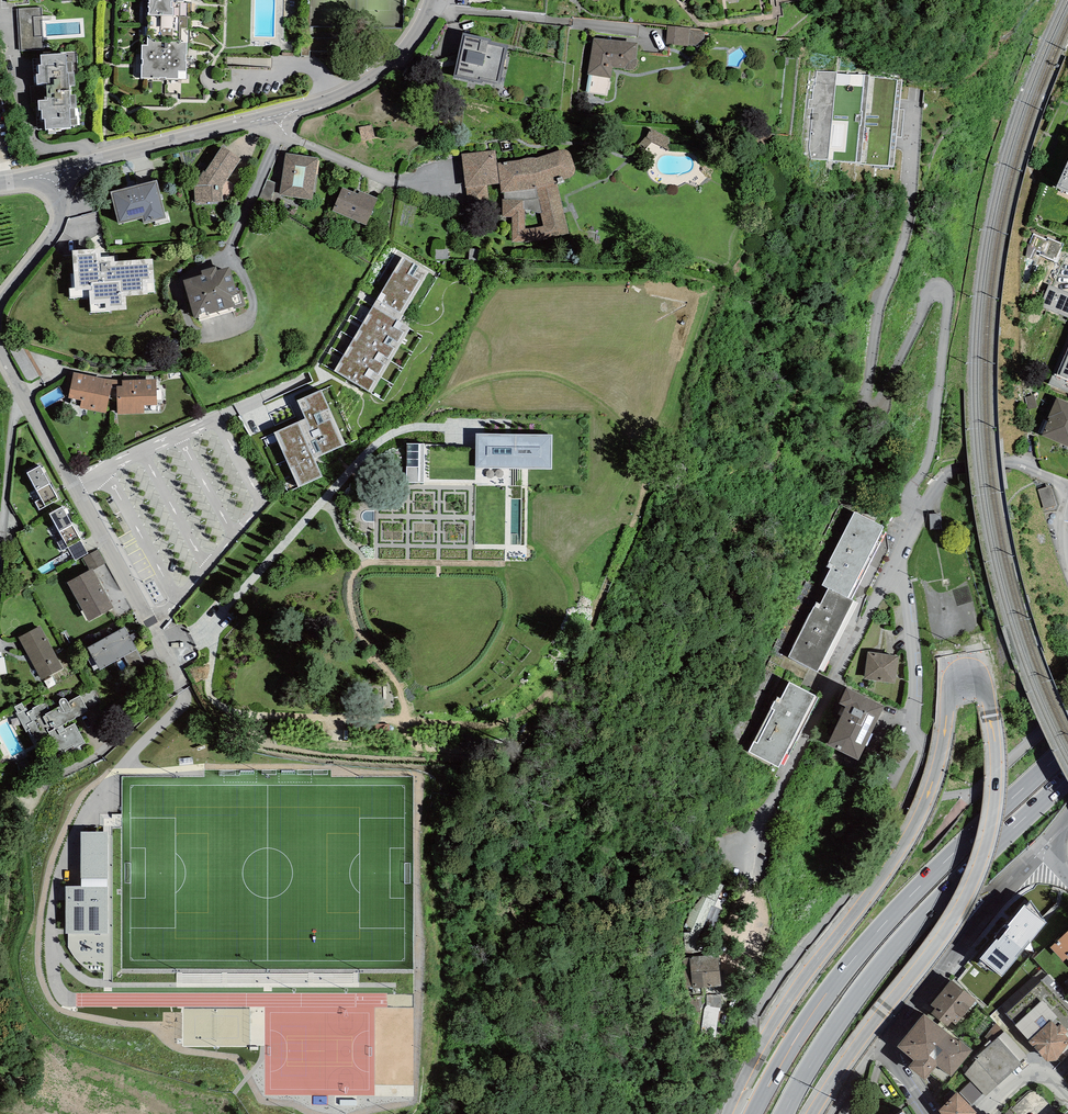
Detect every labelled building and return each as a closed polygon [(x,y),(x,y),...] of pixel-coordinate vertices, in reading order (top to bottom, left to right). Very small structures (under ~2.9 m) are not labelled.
[(147,15),(147,44),(142,44),(141,78),(186,79),(187,43),(181,43),(181,28),(187,28),(187,16),(191,16),(191,3),(183,3),(183,2),(183,0),(148,0),(147,15)] [(19,6),(21,49),(44,48),(41,5),(19,6)] [(690,30),(668,28),(666,47),(688,49),(690,30)] [(491,39),(463,33),(453,77),(482,84),(483,81),(499,85),(508,46),(491,42),(491,39)] [(638,49),(593,43),(588,81),(611,84),(613,73),(634,76),(638,49)] [(61,54),(41,55),(41,65),(38,65),(39,74),(36,74),(36,84),(46,83),(47,100),(38,100),(39,111),(42,110),(42,119),(45,119),(46,129),(48,129),(48,133),(55,132),(55,130),(61,130),(61,128),(71,128),(71,126),(79,125),(78,108),(77,108),(76,94),(72,94),(71,86),(75,86),(74,72),(78,72),(77,51),(61,52),(61,54)] [(892,165),(902,78),(870,77),(870,74),(837,72),(837,70),(810,69),(799,159),(892,165)] [(241,159),(221,146),(205,171),(203,170),(193,182),(195,203),(223,201),(222,187),(241,159)] [(495,149),(461,154),(468,204),(489,201),(487,185),(500,184),(497,163),(495,149)] [(521,160),(497,163),(500,184),(501,193),(537,189),(539,198),(542,212),(540,212),(544,226),(525,229),(525,209),(523,209),(524,200),(502,199),(502,217),(512,217),(512,242),(529,242),(545,240),(569,234),(557,183),(563,182),(562,179),(566,179),(571,177),(573,175),(575,172),(576,169),(570,154),(568,151),(565,149),(561,150),(536,157),(533,158),(529,158),(524,159),(521,160)] [(319,158),(286,153),(280,195),(313,200),(319,158)] [(1056,188),(1067,193),(1067,161),(1056,188)] [(144,224),(166,218),(157,180),(110,192),(118,224),(142,218),(144,224)] [(354,192),(342,187),(332,211),(366,225),(378,199),(355,189),(354,192)] [(1047,239),(1033,233),(1028,244),(1026,256),(1032,259),(1036,251),(1040,252),(1039,254),(1055,262),(1063,244),(1048,237),(1047,239)] [(75,288),(69,288),(69,298),(90,296),(91,312),(127,309),(126,296),(148,295),(147,292),(155,292),(153,259),(114,261),(114,256),(101,257),(100,248),(72,250),(75,288)] [(402,256),(373,306),(399,322),(429,272),(402,256)] [(183,280),(195,319),(198,317),(199,321),(236,310),(235,308),(246,305),(241,290),(236,291),(229,267),(217,270),(216,266),(201,271),(202,274),(183,280)] [(1049,285),(1040,306),(1067,318),(1067,293),(1049,285)] [(373,306),(363,322),(401,345),(410,329),(399,322),(373,306)] [(391,360),(401,345),(363,322),(353,338),(391,360)] [(1049,384),(1067,392),(1067,337),(1049,384)] [(382,376),(391,360),(353,338),(344,354),(382,376)] [(371,393),(382,376),(344,354),(334,371),(371,393)] [(106,379),(74,372),(69,398),(82,400),(80,408),(106,413),(109,398),(117,398),(117,414),(144,413),(144,406),(157,405),(157,379),(122,380),(106,379)] [(297,400),(305,419),(274,432),(298,487),(322,476),(314,458),(345,445),(321,390),(297,400)] [(1034,395),(1024,397),(1027,410),(1037,408),(1034,395)] [(1056,398),(1048,417),(1050,418),(1042,436),(1067,447),(1067,403),(1056,398)] [(476,433),(476,468),(552,468),(552,434),(476,433)] [(407,444),(406,483),(424,483),(424,444),(407,444)] [(27,473),(41,499),(35,502),(39,510),(46,507),(58,500),(40,466),(27,473)] [(1051,489),(1041,492),(1046,507),(1056,504),(1051,489)] [(63,507),(49,514),(75,561),(88,553),(63,507)] [(830,569),(822,585),(828,588),(847,598),(852,600),(886,532),(882,530),(884,526),(854,512),(827,567),(830,569)] [(945,517),(931,517),(932,532),(945,532),(945,517)] [(92,569),(67,582),(88,622),(114,608),(92,569)] [(816,602),(787,657),(817,672),(818,670),(822,671),(857,603),(852,600),(847,598),(828,588),(820,604),(816,602)] [(40,626),(18,638),(41,680),(63,668),(40,626)] [(125,627),(87,648),(100,670),(137,649),(125,627)] [(895,683),(898,656),(868,652),(864,679),(871,680),(895,683)] [(777,697),(749,752),(779,767),(816,696),(789,682),(781,699),(777,697)] [(885,706),(846,688),(839,703),(846,707),(827,745),(859,760),(885,706)] [(22,702),(14,707),(17,712),(16,713),(33,745),(50,736),(60,754),(73,746),(75,748),(85,743),(72,719),(88,711),(80,695),(68,702),(67,700),(66,699),(65,698),(63,698),(62,698),(60,700),(59,701),(59,703),(61,706),(51,711),(46,701),(30,709),(28,706),(25,708),(22,702)] [(65,886),(65,934),(108,934),(108,832),(81,832),(81,886),(65,886)] [(978,965),(995,973),(996,972),(1002,977),(1047,923),(1045,921),(1045,920),(1031,902),(1027,907),(1025,905),(1008,925),(1006,924),(995,938),(997,939),(980,959),(982,960),(978,965)] [(1051,948),(1063,961),(1067,958),(1067,960),(1067,932),(1051,948)] [(719,956),(682,958),(684,989),(721,987),(719,956)] [(992,1012),(1006,1026),(1012,1020),(1006,1014),(1049,972),(1042,965),(992,1012)] [(951,980),(931,1005),(935,1009),(931,1013),(948,1027),(952,1022),(956,1025),(976,1000),(951,980)] [(722,995),(706,995),(707,1006),(722,1008),(722,995)] [(700,999),(689,1000),(690,1012),(702,1011),(700,999)] [(1057,1061),(1067,1044),(1067,1038),(1065,1034),(1067,1031),(1061,1024),(1058,1026),(1053,1022),(1058,1018),(1043,1000),(1016,1024),(1015,1025),(1029,1041),(1028,1042),(1047,1062),(1057,1061)] [(716,1037),(722,1008),(707,1006),(704,1009),(701,1035),(716,1037)] [(896,1046),(914,1061),(941,1028),(924,1013),(896,1046)] [(998,1038),(1004,1032),(996,1024),(986,1037),(992,1042),(998,1038)] [(958,1041),(941,1028),(914,1061),(909,1067),(925,1080),(937,1066),(951,1077),(973,1051),(960,1040),(958,1041)] [(998,1038),(1019,1061),(1026,1055),(1005,1031),(1004,1032),(998,1038)] [(983,1094),(986,1096),(998,1085),(999,1085),(1022,1064),(1019,1061),(998,1038),(992,1042),(975,1058),(976,1060),(965,1074),(971,1081),(983,1094)] [(971,1105),(983,1094),(971,1081),(959,1093),(971,1105)] [(938,1110),(941,1113),(975,1113),(977,1113),(958,1093),(938,1110)]
